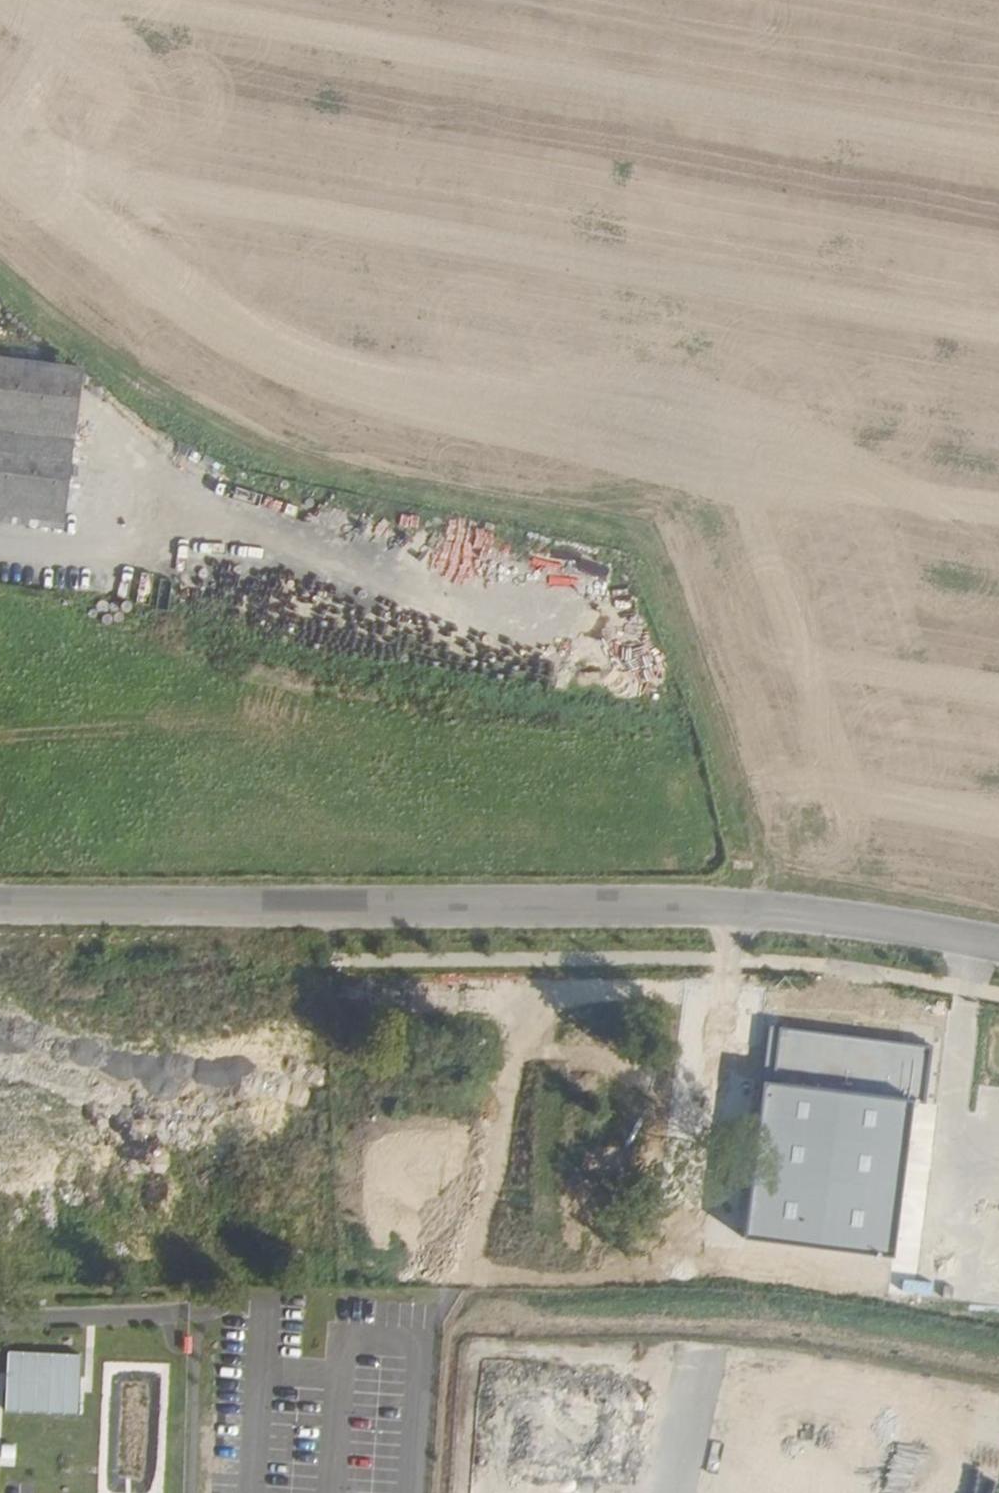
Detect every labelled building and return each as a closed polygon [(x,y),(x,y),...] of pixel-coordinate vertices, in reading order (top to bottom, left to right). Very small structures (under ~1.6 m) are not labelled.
[(0,354),(0,495),(64,502),(79,363),(0,354)] [(0,495),(0,513),(63,519),(64,502),(0,495)] [(773,1029),(767,1084),(911,1101),(920,1102),(927,1047),(773,1029)] [(911,1101),(767,1084),(748,1237),(893,1254),(911,1101)] [(7,1354),(4,1409),(78,1413),(81,1358),(7,1354)]
